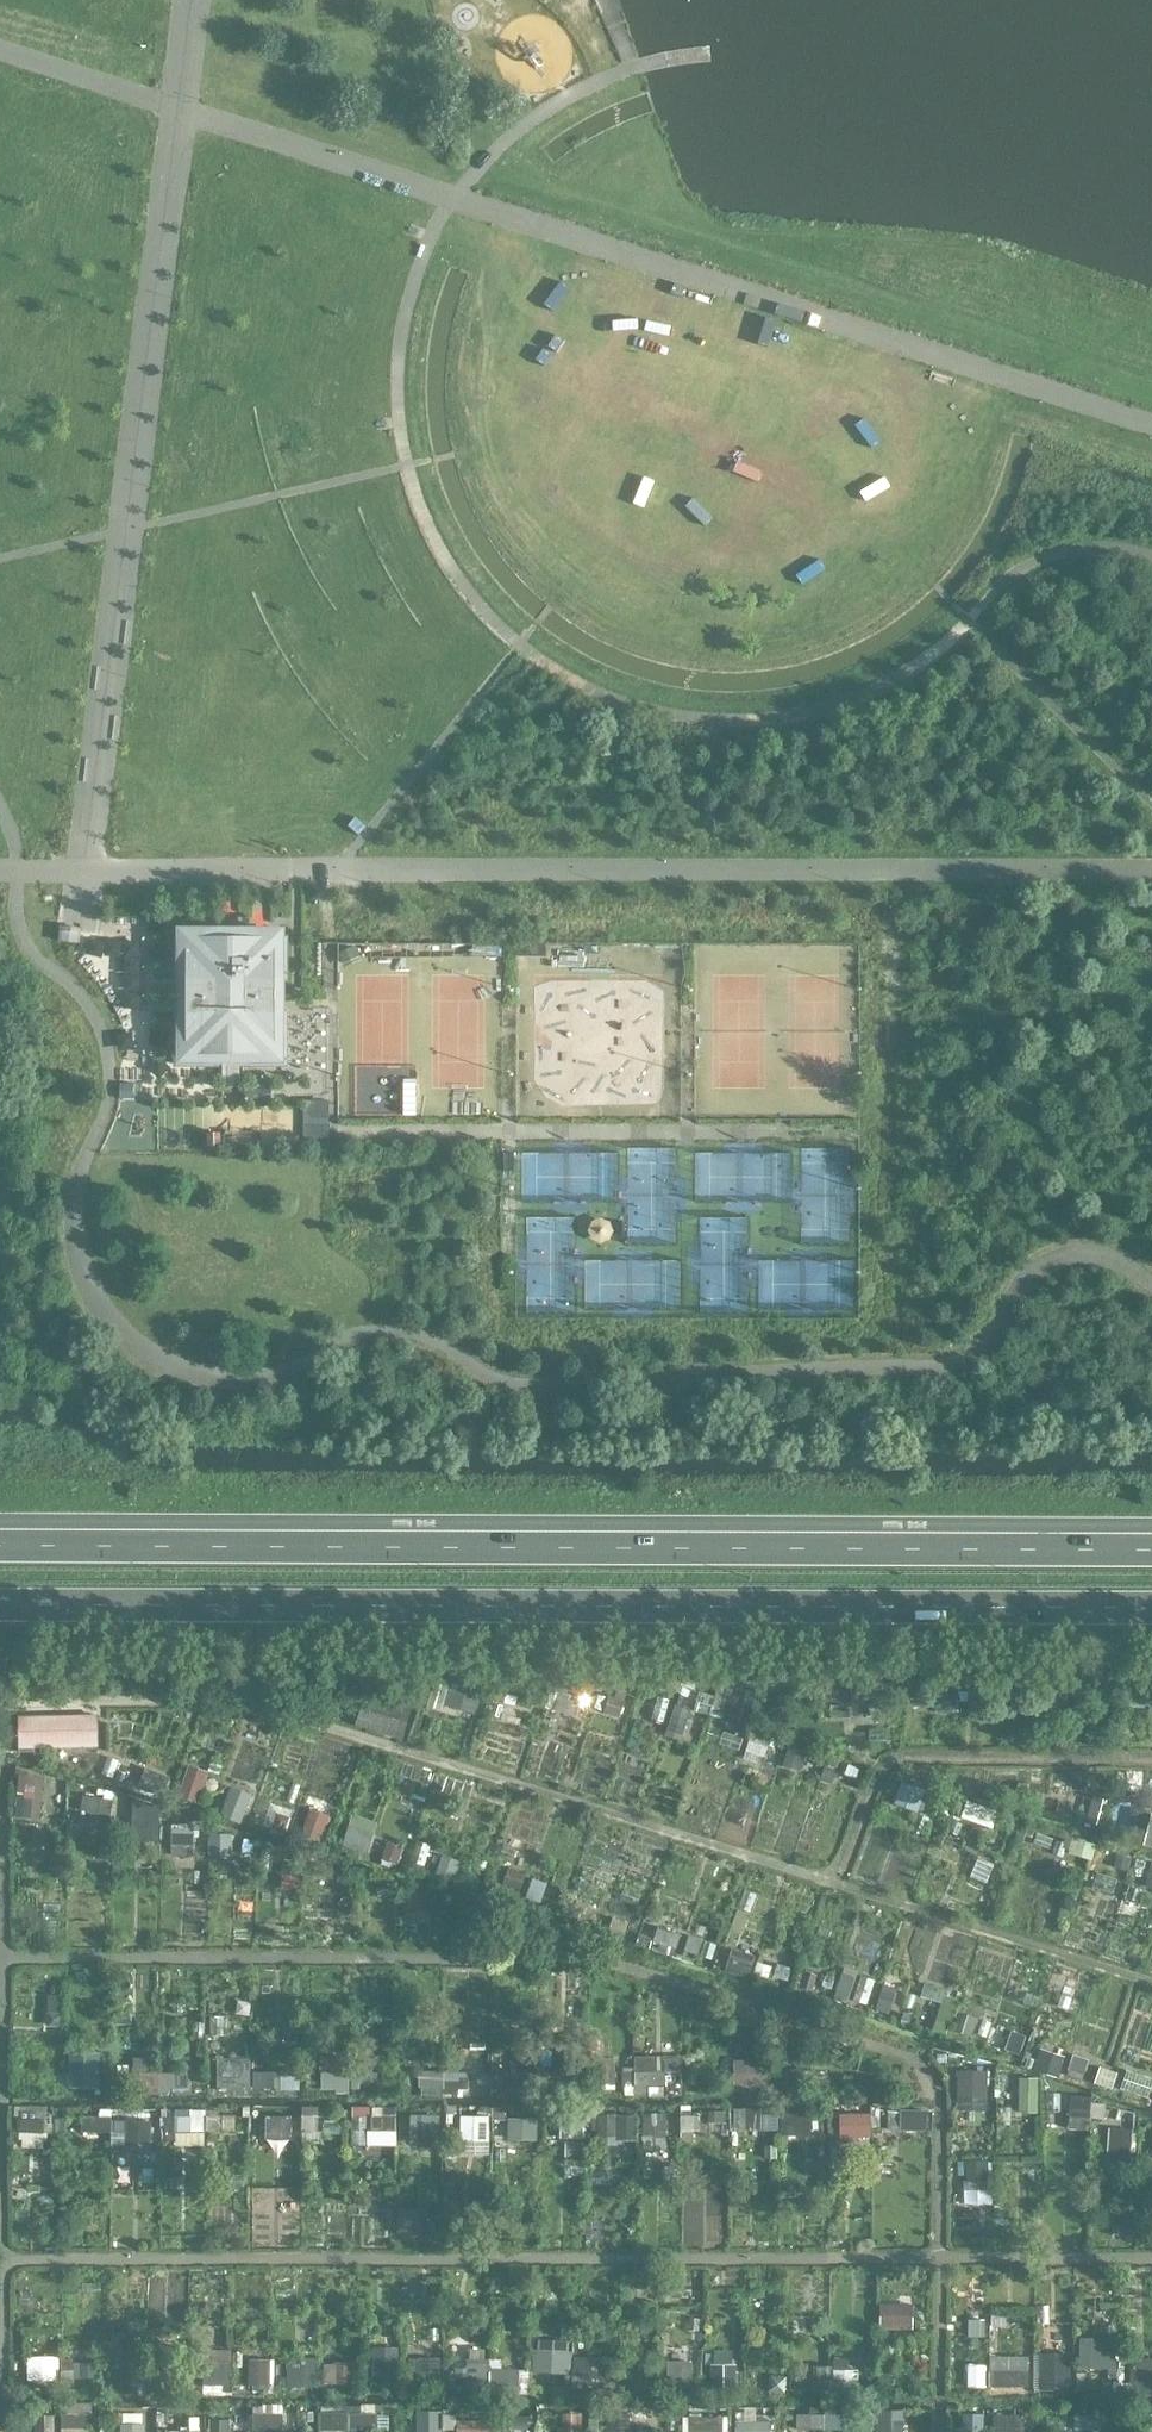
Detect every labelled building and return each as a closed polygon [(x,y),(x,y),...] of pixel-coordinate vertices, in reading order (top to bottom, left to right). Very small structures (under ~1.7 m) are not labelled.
[(242,927),(173,927),(173,979),(210,979),(210,1013),(173,1013),(173,1070),(226,1070),(226,1058),(271,1058),(271,939),(242,939),(242,927)] [(79,943),(80,932),(77,931),(62,930),(60,941),(64,942),(79,943)] [(207,1133),(206,1133),(206,1146),(218,1146),(219,1146),(219,1133),(218,1133),(207,1133)] [(742,1711),(743,1687),(717,1687),(716,1700),(703,1699),(702,1710),(742,1711)] [(365,1695),(357,1721),(404,1735),(411,1709),(365,1695)] [(98,1715),(18,1715),(19,1745),(98,1744),(98,1715)] [(179,1793),(196,1799),(207,1766),(190,1761),(179,1793)] [(43,1815),(45,1771),(18,1770),(17,1814),(43,1815)] [(919,1808),(926,1787),(902,1779),(895,1799),(919,1808)] [(229,1783),(222,1814),(244,1819),(251,1788),(229,1783)] [(82,1808),(109,1809),(110,1791),(83,1790),(82,1808)] [(135,1797),(134,1836),(159,1838),(161,1798),(135,1797)] [(311,1810),(301,1835),(319,1842),(328,1816),(311,1810)] [(173,1821),(172,1851),(192,1852),(193,1822),(173,1821)] [(345,1843),(366,1849),(372,1830),(351,1824),(345,1843)] [(210,1858),(234,1857),(233,1830),(209,1830),(210,1858)] [(406,1920),(431,1920),(431,1889),(405,1889),(406,1920)] [(861,1974),(855,1998),(869,2001),(875,1977),(861,1974)] [(885,1982),(879,2006),(889,2009),(896,1985),(885,1982)] [(947,2029),(956,1997),(944,1993),(935,2026),(947,2029)] [(1034,2064),(1059,2073),(1066,2054),(1042,2045),(1034,2064)] [(69,2084),(101,2085),(102,2050),(70,2049),(69,2084)] [(623,2081),(665,2082),(666,2053),(636,2052),(635,2065),(623,2065),(623,2081)] [(252,2086),(253,2055),(219,2054),(218,2085),(252,2086)] [(138,2055),(139,2089),(159,2089),(158,2055),(138,2055)] [(350,2087),(349,2068),(335,2068),(335,2055),(321,2055),(322,2088),(350,2087)] [(603,2082),(617,2081),(615,2055),(601,2056),(603,2082)] [(735,2057),(735,2084),(770,2085),(771,2058),(735,2057)] [(420,2067),(419,2091),(468,2092),(468,2068),(420,2067)] [(957,2067),(957,2097),(989,2096),(988,2067),(957,2067)] [(254,2085),(284,2085),(283,2068),(254,2068),(254,2085)] [(1038,2109),(1039,2075),(1021,2074),(1019,2108),(1038,2109)] [(1091,2115),(1103,2117),(1106,2101),(1073,2094),(1067,2122),(1088,2127),(1091,2115)] [(15,2145),(46,2146),(48,2104),(18,2102),(15,2145)] [(320,2129),(319,2104),(303,2105),(304,2129),(320,2129)] [(178,2105),(176,2141),(205,2143),(206,2106),(178,2105)] [(928,2107),(901,2107),(901,2127),(928,2127),(928,2107)] [(744,2108),(744,2130),(811,2130),(811,2108),(744,2108)] [(644,2110),(645,2146),(668,2145),(667,2109),(644,2110)] [(723,2111),(682,2109),(681,2126),(723,2128),(723,2111)] [(410,2111),(410,2140),(440,2140),(439,2110),(410,2111)] [(636,2133),(636,2110),(597,2112),(598,2134),(636,2133)] [(841,2136),(873,2135),(872,2110),(840,2111),(841,2136)] [(292,2134),(293,2113),(267,2112),(266,2134),(292,2134)] [(462,2135),(491,2137),(492,2113),(463,2112),(462,2135)] [(508,2114),(508,2136),(536,2137),(537,2115),(508,2114)] [(82,2129),(112,2129),(112,2149),(152,2149),(152,2116),(81,2116),(82,2129)] [(369,2127),(369,2142),(398,2143),(398,2128),(369,2127)] [(1133,2131),(1111,2129),(1109,2152),(1131,2154),(1133,2131)] [(966,2199),(988,2199),(987,2158),(966,2158),(966,2199)] [(882,2299),(881,2324),(913,2325),(914,2300),(882,2299)] [(1080,2335),(1080,2353),(1115,2353),(1115,2336),(1080,2335)] [(539,2336),(539,2344),(570,2345),(570,2336),(539,2336)] [(144,2411),(123,2410),(123,2431),(144,2431),(144,2411)] [(800,2411),(799,2420),(822,2423),(823,2414),(800,2411)] [(770,2418),(737,2418),(737,2431),(770,2431),(770,2418)] [(457,2431),(491,2431),(491,2421),(457,2421),(457,2431)]
